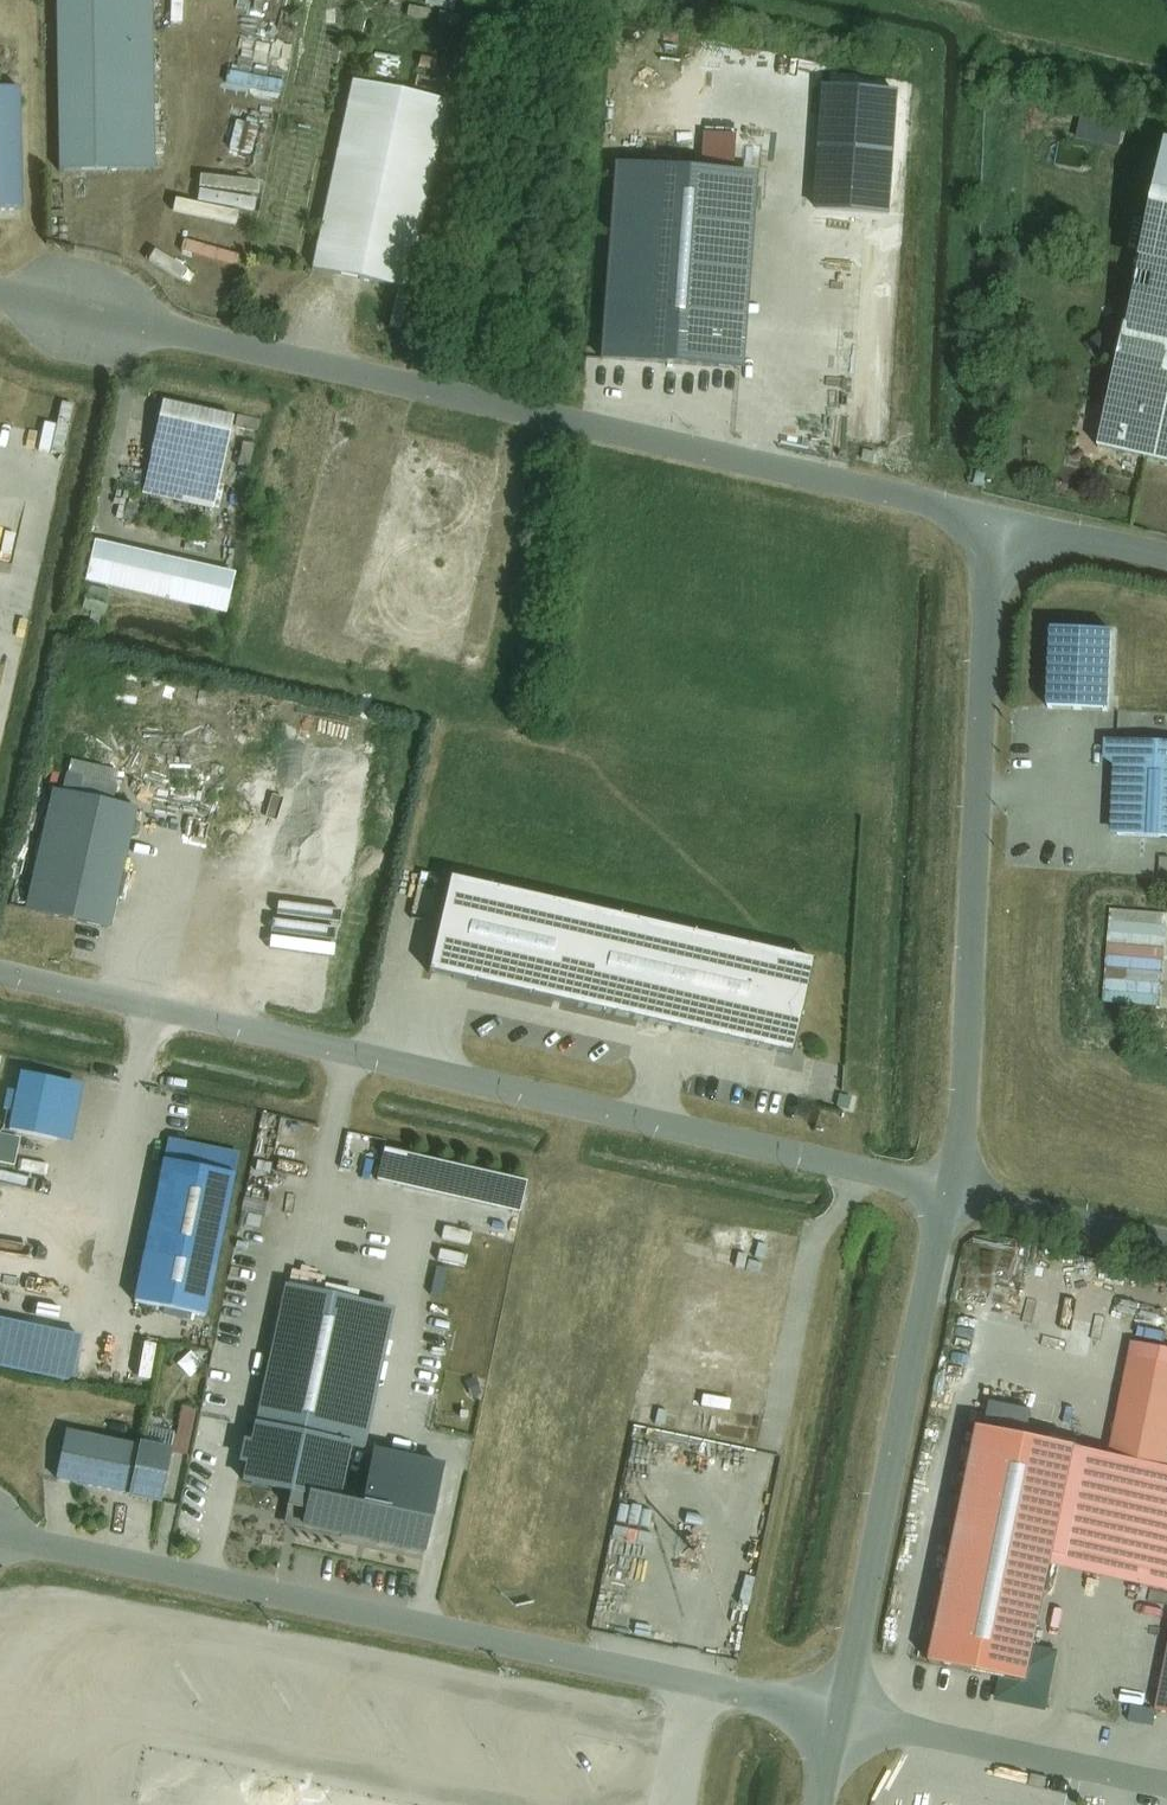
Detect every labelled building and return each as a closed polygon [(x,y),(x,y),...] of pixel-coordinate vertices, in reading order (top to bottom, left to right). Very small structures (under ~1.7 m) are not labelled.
[(56,170),(152,168),(149,0),(53,0),(56,170)] [(377,57),(377,70),(399,71),(399,57),(377,57)] [(350,81),(309,270),(407,291),(448,102),(350,81)] [(21,210),(18,88),(0,89),(0,211),(21,210)] [(1082,115),(1075,140),(1113,151),(1120,125),(1082,115)] [(1166,144),(1097,449),(1166,465),(1166,144)] [(254,210),(257,196),(248,194),(250,181),(204,173),(199,200),(254,210)] [(232,418),(161,403),(140,496),(211,512),(232,418)] [(93,542),(83,583),(226,615),(235,575),(93,542)] [(1048,632),(1046,709),(1108,711),(1111,634),(1048,632)] [(1112,838),(1166,839),(1166,743),(1103,741),(1103,762),(1113,767),(1112,838)] [(69,762),(61,792),(112,804),(120,774),(69,762)] [(61,792),(52,790),(23,910),(111,931),(140,811),(112,804),(61,792)] [(448,880),(427,972),(789,1054),(811,961),(448,880)] [(5,1132),(68,1147),(82,1089),(18,1074),(14,1094),(5,1092),(0,1112),(9,1114),(5,1132)] [(0,1136),(0,1167),(12,1170),(19,1141),(0,1136)] [(166,1140),(131,1304),(204,1320),(239,1156),(166,1140)] [(382,1152),(374,1183),(518,1217),(525,1185),(382,1152)] [(970,1240),(954,1299),(963,1302),(964,1295),(962,1295),(966,1280),(998,1288),(1001,1277),(988,1274),(995,1247),(970,1240)] [(321,1296),(282,1288),(247,1443),(241,1442),(235,1466),(241,1467),(237,1486),(288,1497),(284,1511),(302,1515),(299,1529),(422,1557),(443,1466),(363,1448),(394,1313),(357,1305),(360,1294),(323,1286),(321,1296)] [(70,1383),(79,1341),(0,1324),(0,1368),(70,1383)] [(1077,1452),(977,1431),(930,1666),(1030,1686),(1054,1569),(1166,1592),(1166,1351),(1130,1344),(1107,1458),(1077,1452)] [(135,1446),(63,1432),(52,1484),(125,1498),(124,1502),(158,1508),(169,1455),(189,1459),(198,1412),(180,1408),(174,1434),(143,1428),(140,1444),(136,1443),(135,1446)] [(1155,1712),(1166,1714),(1166,1651),(1155,1712)]
